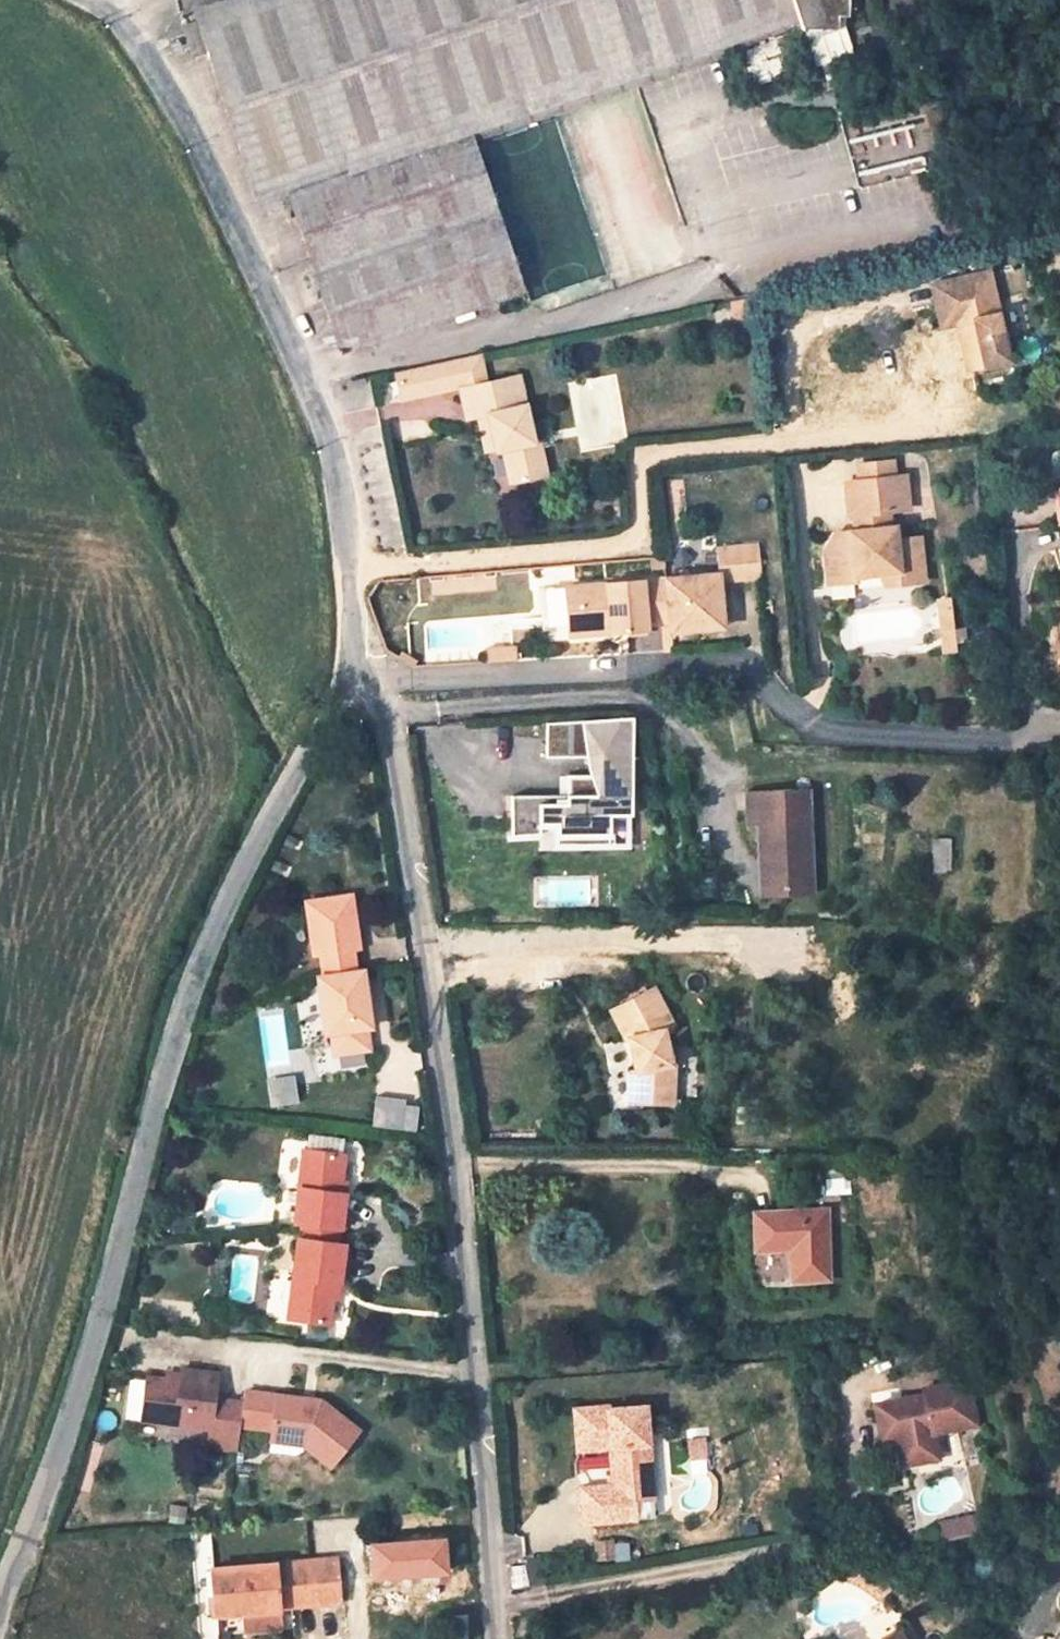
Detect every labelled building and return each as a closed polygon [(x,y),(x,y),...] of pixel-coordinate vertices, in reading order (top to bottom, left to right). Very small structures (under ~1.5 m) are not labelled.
[(473,140),(554,113),(637,85),(802,29),(836,29),(836,15),(847,15),(847,0),(232,0),(194,12),(196,20),(182,25),(190,51),(206,46),(257,200),(287,190),(311,265),(498,215),(473,140)] [(942,163),(946,176),(959,172),(955,159),(942,163)] [(338,343),(373,340),(523,290),(498,215),(311,265),(338,343)] [(959,319),(970,368),(1013,359),(994,268),(934,280),(942,323),(959,319)] [(757,293),(729,299),(733,321),(739,320),(742,333),(761,329),(757,293)] [(482,353),(445,361),(450,388),(461,386),(489,380),(482,353)] [(396,372),(401,398),(450,388),(445,361),(396,372)] [(461,386),(469,417),(480,415),(489,413),(497,448),(504,446),(513,483),(547,475),(539,439),(535,440),(520,374),(489,380),(461,386)] [(497,448),(489,413),(480,415),(488,450),(497,448)] [(912,507),(909,474),(849,480),(852,514),(856,514),(857,529),(837,530),(826,548),(829,580),(858,577),(858,573),(898,569),(900,581),(925,579),(921,537),(898,539),(897,526),(893,526),(891,509),(912,507)] [(718,551),(719,575),(765,571),(763,548),(718,551)] [(722,620),(723,630),(769,625),(765,571),(719,575),(664,580),(564,589),(568,631),(613,627),(614,639),(650,636),(648,623),(667,621),(668,635),(691,632),(691,623),(722,620)] [(949,599),(953,647),(966,646),(962,598),(949,599)] [(691,632),(723,630),(722,620),(691,623),(691,632)] [(569,644),(614,639),(613,627),(568,631),(569,644)] [(510,647),(483,648),(483,660),(512,659),(510,647)] [(560,724),(545,724),(544,753),(593,754),(593,773),(562,773),(563,794),(560,794),(560,802),(536,802),(535,797),(508,797),(510,833),(537,833),(536,823),(554,823),(555,834),(607,834),(606,815),(628,815),(629,719),(560,724)] [(770,897),(812,895),(807,789),(746,791),(748,827),(757,827),(759,860),(768,860),(770,897)] [(949,871),(950,840),(933,839),(933,871),(949,871)] [(761,897),(770,897),(768,860),(759,860),(761,897)] [(309,955),(317,954),(320,976),(351,971),(349,950),(356,949),(348,895),(302,903),(309,955)] [(364,1048),(361,1027),(367,1025),(359,970),(351,971),(320,976),(315,977),(323,1033),(327,1033),(330,1053),(364,1048)] [(673,1026),(652,987),(611,1010),(625,1037),(632,1037),(636,1072),(632,1072),(631,1102),(673,1103),(675,1064),(671,1063),(668,1029),(673,1026)] [(339,1191),(343,1153),(301,1149),(293,1221),(301,1222),(334,1226),(340,1227),(344,1192),(339,1191)] [(827,1276),(825,1211),(755,1213),(756,1247),(791,1246),(793,1277),(827,1276)] [(299,1237),(333,1241),(334,1226),(301,1222),(299,1237)] [(296,1237),(287,1318),(329,1323),(333,1283),(339,1283),(344,1242),(333,1241),(299,1237),(296,1237)] [(145,1378),(140,1418),(210,1426),(209,1434),(236,1438),(238,1423),(266,1426),(266,1431),(290,1434),(307,1447),(329,1465),(355,1431),(317,1402),(311,1410),(296,1408),(296,1401),(242,1394),(241,1404),(213,1400),(216,1374),(182,1369),(181,1373),(180,1383),(179,1383),(178,1393),(159,1391),(160,1380),(145,1378)] [(179,1383),(160,1380),(159,1391),(178,1393),(179,1383)] [(924,1394),(874,1402),(880,1438),(898,1435),(902,1462),(934,1456),(930,1431),(950,1427),(975,1423),(968,1380),(923,1388),(924,1394)] [(634,1407),(574,1411),(577,1452),(610,1450),(612,1483),(579,1485),(582,1520),(632,1516),(631,1497),(651,1496),(648,1449),(635,1424),(634,1407)] [(898,1435),(880,1438),(886,1476),(956,1465),(950,1427),(930,1431),(934,1456),(902,1462),(898,1435)] [(290,1434),(266,1431),(265,1442),(307,1447),(290,1434)] [(610,1450),(577,1452),(579,1485),(612,1483),(610,1450)] [(337,1557),(291,1561),(294,1606),(341,1602),(337,1557)] [(291,1561),(277,1562),(280,1607),(294,1606),(291,1561)] [(280,1609),(280,1607),(277,1562),(209,1568),(212,1615),(280,1609)] [(867,1576),(835,1565),(831,1579),(859,1588),(877,1600),(885,1589),(867,1576)] [(1051,1638),(1059,1638),(1059,1624),(1051,1638)]
